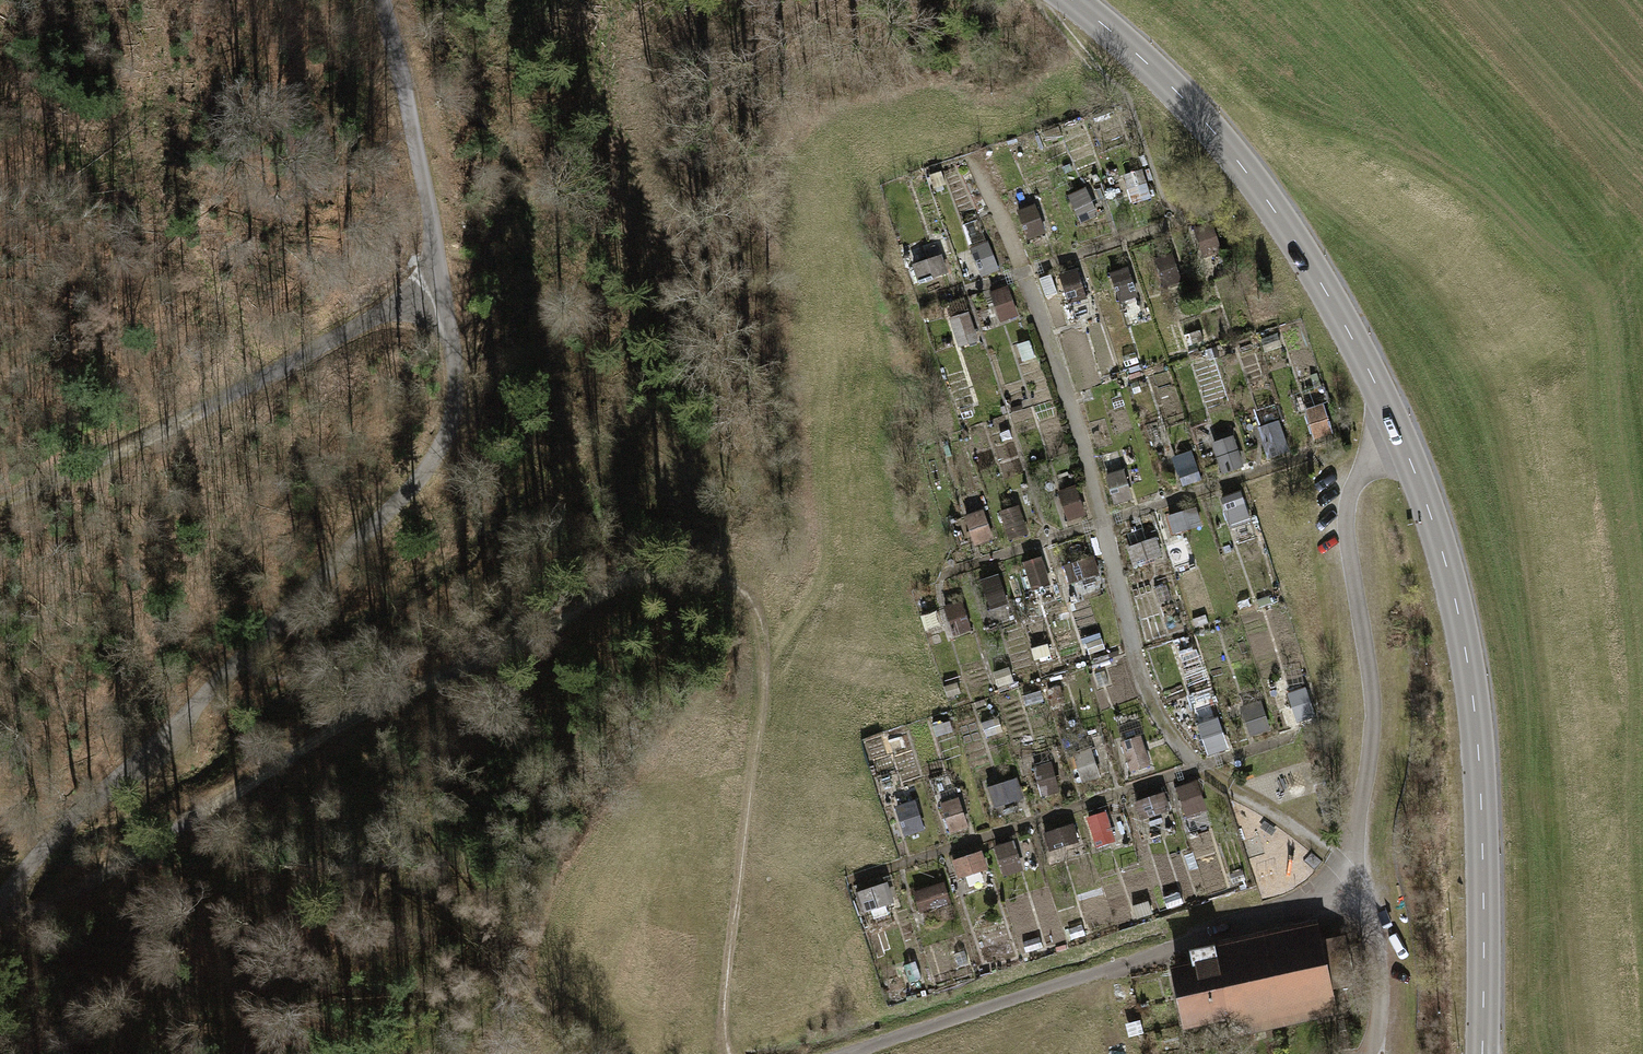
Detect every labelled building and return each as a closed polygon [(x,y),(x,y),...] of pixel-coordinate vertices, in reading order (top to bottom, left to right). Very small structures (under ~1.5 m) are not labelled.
[(1066,193),(1079,222),(1097,214),(1084,185),(1066,193)] [(1015,208),(1025,238),(1044,231),(1034,202),(1015,208)] [(969,245),(980,275),(997,268),(986,239),(969,245)] [(1152,257),(1163,286),(1181,280),(1170,250),(1152,257)] [(911,262),(917,281),(947,271),(940,252),(911,262)] [(1108,272),(1118,301),(1136,295),(1126,265),(1108,272)] [(1057,273),(1068,301),(1085,295),(1075,267),(1057,273)] [(988,290),(999,319),(1017,313),(1006,284),(988,290)] [(948,317),(958,345),(976,339),(967,310),(948,317)] [(1300,408),(1311,439),(1332,431),(1321,401),(1300,408)] [(1257,426),(1267,455),(1285,449),(1275,420),(1257,426)] [(1208,441),(1218,466),(1239,458),(1230,433),(1208,441)] [(1172,455),(1183,485),(1201,478),(1191,448),(1172,455)] [(1104,474),(1113,503),(1131,497),(1122,468),(1104,474)] [(1074,482),(1055,490),(1066,520),(1085,513),(1074,482)] [(1221,494),(1230,523),(1249,517),(1240,489),(1221,494)] [(1017,503),(998,509),(1008,538),(1026,532),(1017,503)] [(1166,513),(1172,533),(1201,525),(1196,505),(1166,513)] [(963,513),(973,544),(993,538),(983,507),(963,513)] [(1126,543),(1132,563),(1161,555),(1155,535),(1126,543)] [(1061,563),(1066,582),(1098,572),(1092,553),(1061,563)] [(1021,560),(1031,590),(1049,583),(1040,554),(1021,560)] [(979,577),(988,606),(1007,600),(997,571),(979,577)] [(942,603),(951,634),(969,628),(960,597),(942,603)] [(1285,690),(1296,721),(1314,715),(1304,684),(1285,690)] [(1240,704),(1250,735),(1269,729),(1259,698),(1240,704)] [(1195,723),(1205,752),(1224,745),(1215,716),(1195,723)] [(1120,740),(1130,769),(1150,763),(1140,733),(1120,740)] [(1072,749),(1081,781),(1100,776),(1090,744),(1072,749)] [(1031,760),(1040,794),(1058,790),(1049,756),(1031,760)] [(986,786),(992,807),(1023,797),(1017,776),(986,786)] [(1173,785),(1184,815),(1205,808),(1195,778),(1173,785)] [(1133,800),(1139,820),(1169,810),(1163,790),(1133,800)] [(939,801),(950,831),(967,824),(957,794),(939,801)] [(893,803),(903,834),(923,828),(913,797),(893,803)] [(1084,816),(1094,845),(1115,838),(1105,809),(1084,816)] [(1041,831),(1047,849),(1076,840),(1071,822),(1041,831)] [(992,844),(1001,874),(1021,868),(1012,838),(992,844)] [(950,859),(957,878),(987,867),(980,848),(950,859)] [(886,880),(854,890),(862,915),(894,905),(886,880)] [(943,880),(912,890),(918,911),(949,901),(943,880)] [(1216,958),(1228,1016),(1231,1032),(1332,1010),(1327,988),(1317,941),(1316,937),(1216,958)] [(1317,941),(1327,988),(1349,984),(1339,937),(1317,941)] [(1228,1016),(1216,958),(1175,967),(1188,1024),(1228,1016)]
